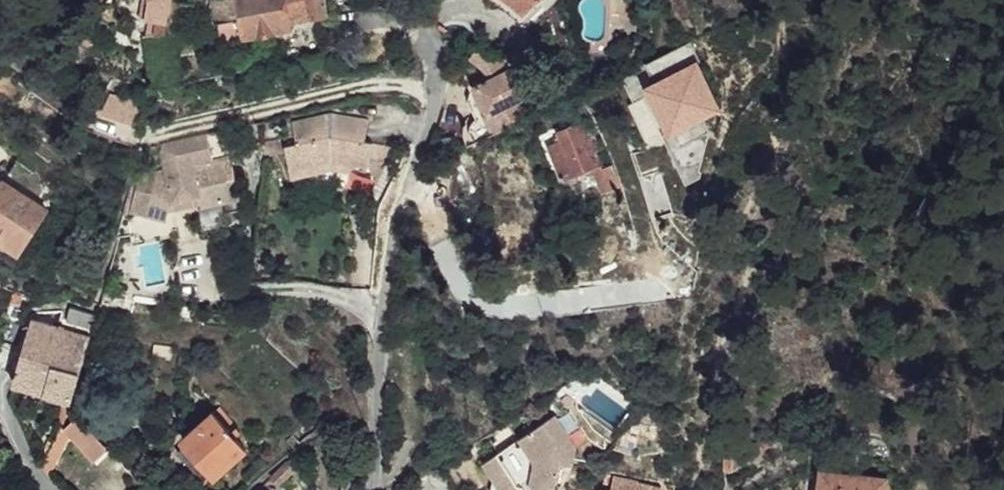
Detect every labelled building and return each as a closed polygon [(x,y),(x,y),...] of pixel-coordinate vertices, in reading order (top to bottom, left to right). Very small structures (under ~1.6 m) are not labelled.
[(149,37),(166,34),(171,0),(150,0),(146,18),(151,20),(149,37)] [(213,1),(217,23),(224,23),(230,42),(293,29),(292,23),(328,14),(324,0),(213,0),(213,1)] [(492,0),(508,13),(518,23),(529,12),(541,0),(491,0),(492,0)] [(691,41),(622,74),(634,103),(654,95),(675,149),(667,152),(680,184),(691,180),(709,129),(702,114),(717,107),(697,62),(700,61),(691,41)] [(470,52),(466,57),(480,70),(485,80),(470,87),(492,134),(520,121),(512,103),(530,95),(539,90),(531,74),(521,74),(508,80),(504,72),(504,53),(470,52)] [(332,113),(293,122),(300,144),(286,147),(294,180),(332,172),(349,173),(351,164),(370,168),(372,159),(386,162),(389,147),(367,142),(371,121),(332,113)] [(557,143),(548,146),(562,181),(594,167),(606,194),(624,188),(614,164),(604,169),(585,122),(558,133),(559,136),(562,141),(557,143)] [(210,134),(163,146),(170,174),(197,168),(197,165),(216,161),(210,134)] [(170,174),(157,177),(149,215),(169,221),(171,209),(173,201),(202,196),(202,204),(202,208),(242,200),(234,160),(197,168),(170,174)] [(133,211),(149,215),(157,177),(156,173),(143,175),(133,211)] [(0,191),(0,240),(21,254),(49,212),(5,183),(0,191)] [(202,196),(173,201),(171,209),(202,204),(202,196)] [(143,233),(133,235),(135,245),(145,243),(143,233)] [(25,295),(14,292),(11,304),(22,307),(25,295)] [(97,314),(70,306),(66,320),(93,328),(97,314)] [(16,324),(6,321),(3,332),(14,335),(16,324)] [(91,338),(31,321),(14,385),(74,401),(82,371),(91,338)] [(175,348),(156,344),(154,354),(173,358),(175,348)] [(74,401),(66,400),(65,405),(63,404),(59,414),(68,417),(69,416),(71,414),(74,401)] [(83,403),(73,418),(110,448),(120,434),(83,403)] [(187,443),(179,452),(204,482),(213,474),(217,477),(249,449),(238,437),(244,432),(222,406),(184,440),(187,443)] [(68,417),(41,467),(50,477),(77,422),(73,418),(69,416),(68,417)] [(488,467),(498,483),(503,489),(562,489),(563,489),(567,466),(579,468),(582,451),(561,419),(488,467)] [(778,430),(760,440),(765,449),(783,440),(778,430)] [(765,449),(760,440),(754,444),(758,452),(765,449)] [(287,460),(271,477),(279,486),(288,477),(295,468),(287,460)] [(820,489),(886,489),(888,478),(822,471),(820,489)] [(608,474),(604,489),(663,489),(664,487),(608,474)]
